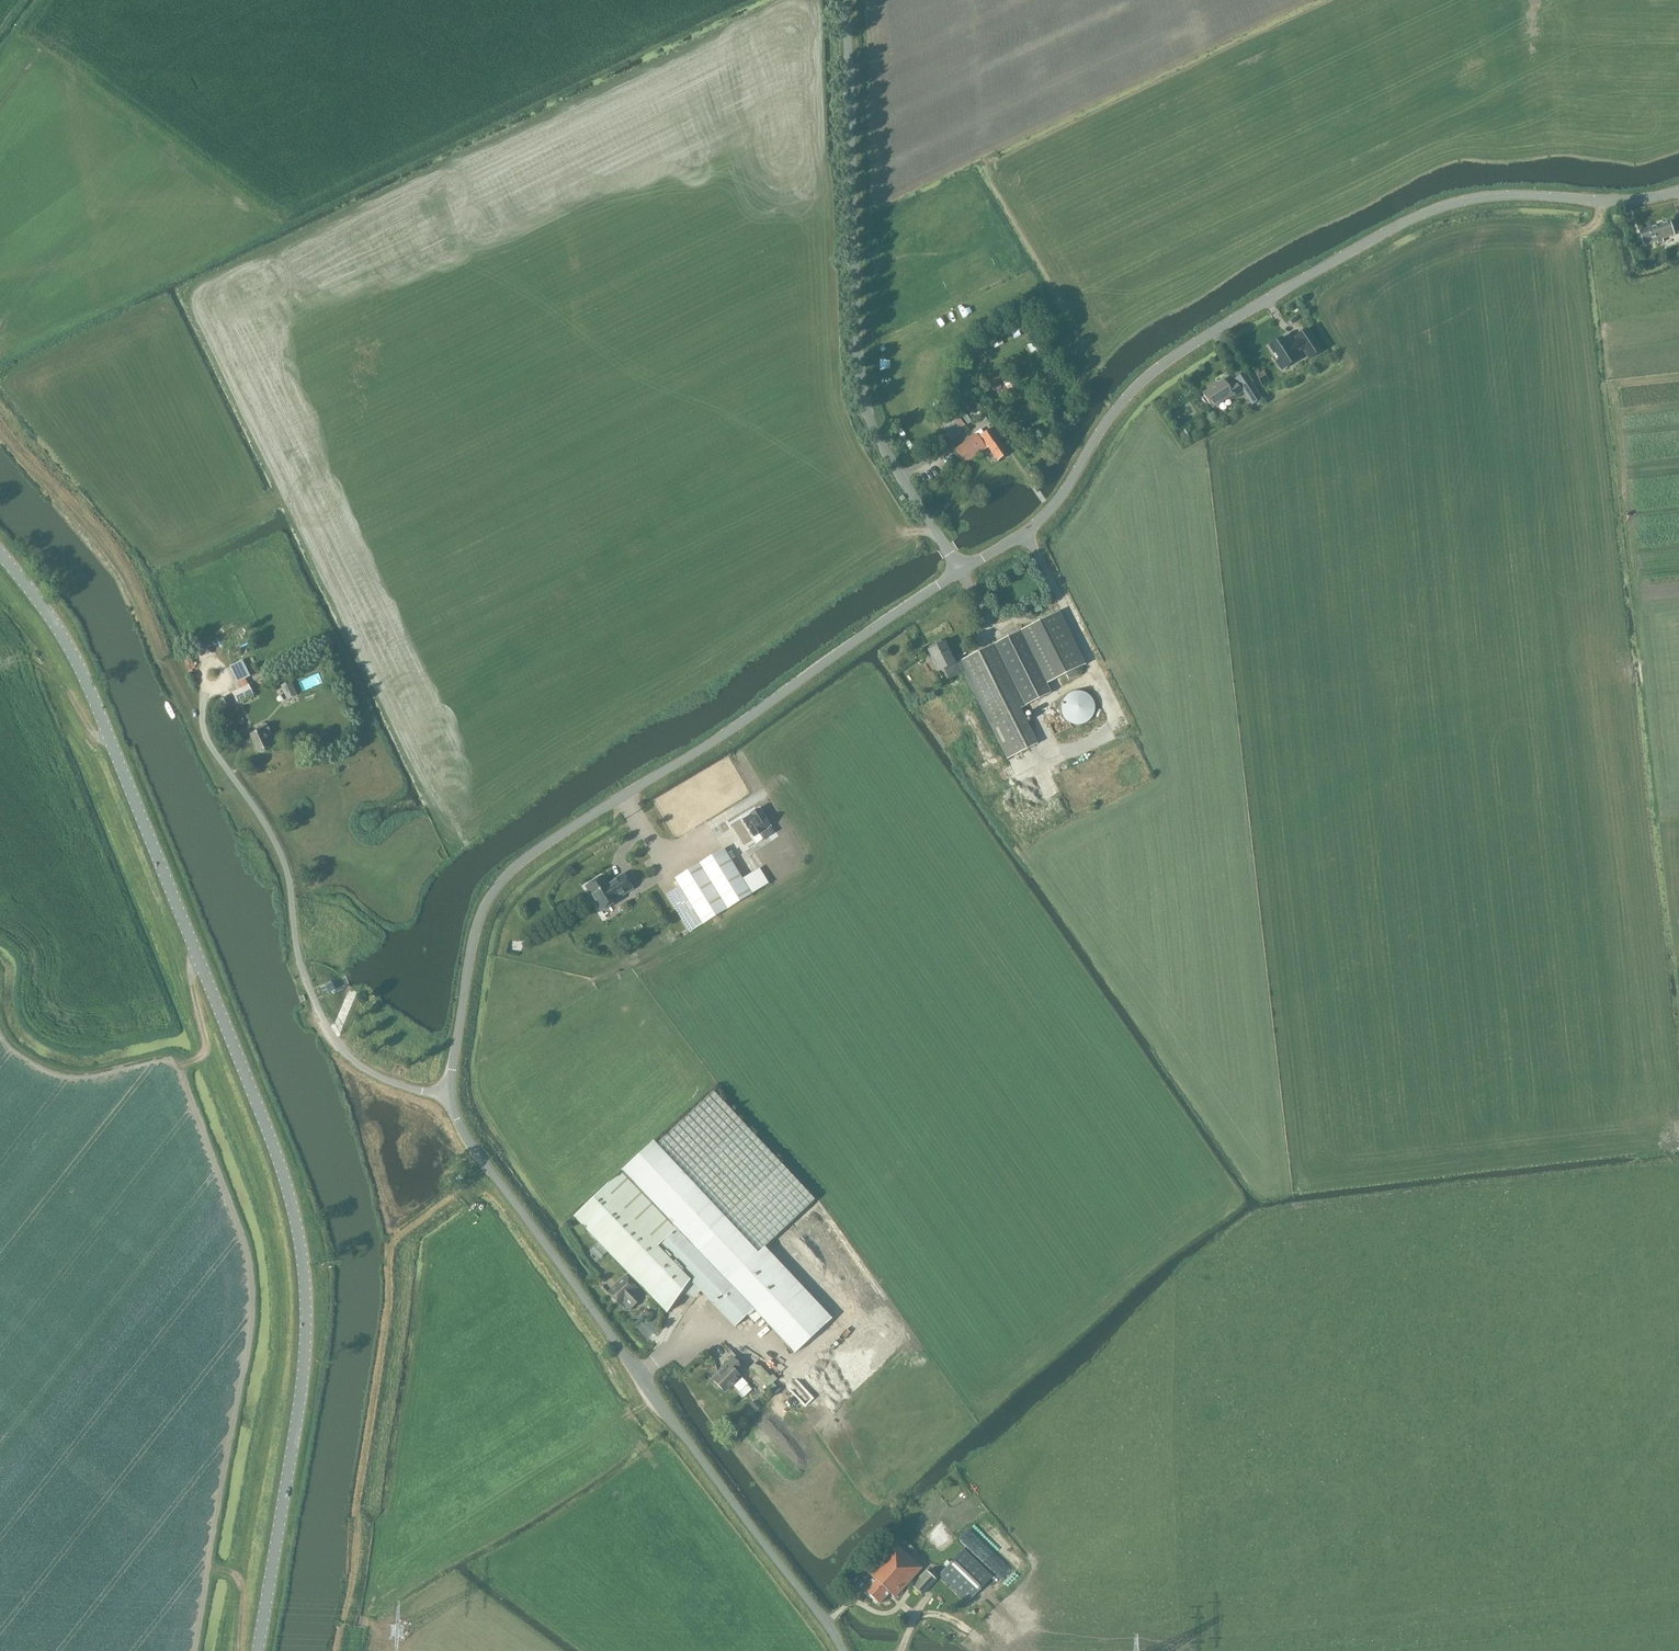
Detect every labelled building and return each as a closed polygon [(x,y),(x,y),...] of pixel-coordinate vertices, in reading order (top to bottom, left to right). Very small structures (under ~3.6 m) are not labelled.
[(1663,239),(1675,235),(1670,221),(1639,231),(1644,246),(1657,242),(1658,244),(1664,242),(1663,239)] [(1293,335),(1297,340),(1286,346),(1280,337),(1268,345),(1277,359),(1275,361),(1279,366),(1281,369),(1295,360),(1294,357),(1293,356),(1303,350),(1308,357),(1319,349),(1305,327),(1293,335)] [(1256,374),(1261,383),(1269,379),(1264,370),(1256,374)] [(1261,398),(1245,372),(1234,379),(1251,405),(1261,398)] [(973,378),(967,375),(954,397),(960,400),(973,378)] [(1018,385),(1013,376),(1003,381),(1009,391),(1018,385)] [(1233,397),(1241,392),(1235,382),(1227,387),(1222,381),(1202,394),(1211,407),(1231,394),(1233,397)] [(1054,398),(1049,391),(1044,395),(1049,402),(1054,398)] [(962,424),(952,408),(936,419),(947,435),(962,424)] [(981,429),(975,433),(976,434),(955,449),(965,463),(986,449),(987,450),(988,449),(998,463),(1007,457),(997,443),(999,441),(991,430),(984,435),(981,429)] [(1189,439),(1184,431),(1177,435),(1182,443),(1189,439)] [(1036,614),(1033,606),(1024,610),(1028,618),(1036,614)] [(1019,631),(960,661),(965,671),(991,722),(989,723),(1007,760),(1038,745),(1020,708),(1050,693),(1045,684),(1080,668),(1054,614),(1019,631)] [(945,668),(950,678),(965,671),(960,661),(954,664),(944,643),(942,644),(940,641),(928,647),(930,650),(928,651),(938,671),(945,668)] [(238,682),(250,676),(242,660),(230,666),(238,682)] [(253,694),(248,684),(232,692),(237,702),(253,694)] [(1095,710),(1095,708),(1095,706),(1095,704),(1094,703),(1094,701),(1093,700),(1092,698),(1091,697),(1090,696),(1089,695),(1087,694),(1086,693),(1084,692),(1082,692),(1081,691),(1079,691),(1077,691),(1076,691),(1074,692),(1072,692),(1071,693),(1069,694),(1068,695),(1067,696),(1066,697),(1064,698),(1064,700),(1063,701),(1062,703),(1062,705),(1062,706),(1061,708),(1062,710),(1062,711),(1062,713),(1063,714),(1064,716),(1064,717),(1066,719),(1067,720),(1068,721),(1069,722),(1071,723),(1072,724),(1074,724),(1076,724),(1077,725),(1079,725),(1081,724),(1082,724),(1084,724),(1086,723),(1087,722),(1089,721),(1090,720),(1091,719),(1092,717),(1093,716),(1094,714),(1094,713),(1095,711),(1095,710)] [(271,732),(267,724),(261,727),(262,730),(250,736),(258,753),(271,747),(266,735),(271,732)] [(219,731),(223,739),(228,736),(225,728),(219,731)] [(768,831),(769,830),(763,822),(758,814),(742,824),(747,833),(748,833),(753,841),(758,837),(762,844),(772,837),(768,831)] [(675,879),(679,887),(669,893),(692,931),(751,894),(723,849),(675,879)] [(602,876),(586,887),(591,896),(591,898),(591,900),(593,902),(596,902),(601,911),(618,901),(616,899),(632,889),(623,874),(607,884),(602,876)] [(328,992),(335,989),(333,983),(325,986),(328,992)] [(625,1277),(609,1293),(608,1293),(616,1301),(619,1298),(630,1310),(647,1293),(667,1313),(690,1280),(735,1327),(747,1315),(748,1316),(755,1310),(796,1353),(833,1318),(765,1248),(816,1198),(717,1096),(712,1091),(656,1145),(654,1142),(622,1173),(621,1171),(574,1217),(629,1274),(626,1278),(625,1277)] [(647,1311),(641,1316),(645,1319),(650,1314),(647,1311)] [(722,1367),(723,1368),(712,1379),(725,1391),(732,1384),(733,1386),(742,1377),(736,1372),(742,1366),(733,1357),(722,1367)] [(758,1403),(753,1408),(757,1411),(761,1407),(758,1403)] [(914,1548),(903,1539),(897,1546),(893,1543),(866,1572),(872,1577),(862,1588),(863,1589),(862,1591),(875,1603),(877,1602),(878,1603),(888,1593),(893,1598),(921,1568),(907,1555),(914,1548)] [(939,1575),(968,1602),(992,1576),(964,1549),(939,1575)] [(921,1595),(934,1581),(925,1572),(911,1586),(921,1595)]
